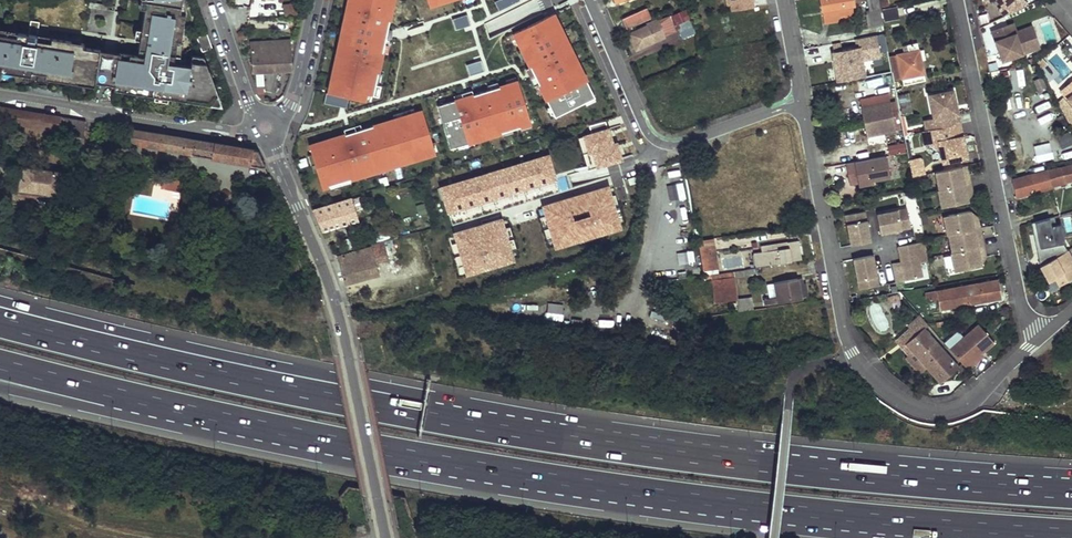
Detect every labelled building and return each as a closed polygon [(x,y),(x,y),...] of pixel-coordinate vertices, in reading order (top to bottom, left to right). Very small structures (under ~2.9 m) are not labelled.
[(113,84),(144,89),(143,93),(215,105),(218,100),(209,61),(194,58),(194,64),(181,62),(182,53),(178,52),(181,39),(184,40),(189,12),(184,11),(185,0),(145,0),(144,8),(141,29),(139,39),(138,49),(144,50),(143,56),(137,55),(119,52),(113,84)] [(344,22),(346,23),(343,39),(340,39),(334,66),(337,67),(333,84),(330,83),(328,93),(364,101),(364,100),(365,93),(378,96),(386,97),(388,86),(376,84),(378,74),(382,52),(387,30),(394,0),(348,0),(344,22)] [(532,15),(553,6),(550,0),(529,0),(526,1),(532,15)] [(727,3),(731,3),(732,11),(753,7),(752,0),(726,0),(727,3)] [(822,8),(854,2),(853,0),(821,0),(822,8)] [(1029,4),(1025,0),(997,0),(1001,6),(998,9),(1005,15),(1029,4)] [(856,15),(854,2),(822,8),(825,21),(856,15)] [(284,15),(296,13),(295,3),(283,5),(284,15)] [(897,6),(881,9),(884,21),(900,18),(897,6)] [(644,8),(621,17),(626,28),(649,18),(644,8)] [(688,8),(673,15),(678,25),(694,17),(688,8)] [(553,13),(513,33),(521,49),(526,59),(530,67),(539,84),(550,107),(554,116),(555,117),(584,102),(594,97),(595,97),(582,73),(580,74),(572,58),(574,56),(565,38),(562,39),(555,24),(557,22),(553,13)] [(453,20),(456,28),(470,24),(467,15),(453,20)] [(665,17),(657,20),(664,35),(665,37),(672,33),(665,17)] [(646,25),(629,34),(636,49),(664,35),(656,18),(645,23),(646,25)] [(1,67),(0,71),(31,75),(31,71),(45,74),(45,78),(65,81),(66,77),(95,81),(99,49),(82,46),(70,45),(71,40),(58,38),(36,35),(39,21),(30,19),(28,33),(16,31),(15,35),(0,33),(0,67),(1,67)] [(342,21),(338,38),(340,39),(343,39),(346,23),(344,22),(342,21)] [(557,22),(555,24),(562,39),(565,38),(567,37),(559,21),(557,22)] [(690,23),(678,29),(681,35),(693,30),(690,23)] [(1015,32),(1012,24),(1007,25),(1013,41),(1027,36),(1032,50),(1038,48),(1031,27),(1015,32)] [(1007,25),(991,31),(1001,60),(1032,50),(1027,36),(1013,41),(1007,25)] [(387,30),(382,52),(387,53),(392,31),(387,30)] [(207,33),(197,37),(202,52),(213,48),(207,33)] [(255,33),(242,34),(242,45),(245,45),(245,52),(251,51),(251,56),(253,74),(291,71),(290,47),(296,47),(295,41),(256,43),(255,33)] [(834,81),(867,78),(865,60),(880,59),(878,37),(831,41),(834,81)] [(897,54),(902,78),(923,74),(916,43),(907,45),(909,51),(897,54)] [(95,81),(113,84),(119,52),(99,49),(95,81)] [(517,52),(522,61),(526,59),(521,49),(517,52)] [(891,55),(896,79),(902,78),(897,54),(891,55)] [(574,56),(572,58),(580,74),(582,73),(584,72),(576,56),(574,56)] [(467,65),(469,74),(487,70),(484,60),(467,65)] [(332,66),(328,83),(330,83),(333,84),(337,67),(334,66),(332,66)] [(525,69),(534,87),(539,84),(530,67),(525,69)] [(1015,68),(1017,85),(1025,85),(1024,68),(1015,68)] [(256,73),(256,98),(265,98),(264,73),(256,73)] [(376,84),(388,86),(391,76),(378,74),(376,84)] [(65,81),(94,85),(95,81),(66,77),(65,81)] [(859,97),(887,93),(885,77),(857,81),(859,97)] [(1059,89),(1071,104),(1071,78),(1059,89)] [(530,124),(531,124),(518,81),(517,81),(506,85),(498,87),(488,90),(473,95),(455,101),(437,106),(450,149),(458,146),(479,140),(501,133),(512,129),(519,127),(530,124)] [(487,85),(488,90),(498,87),(497,82),(487,85)] [(113,84),(113,88),(143,93),(144,89),(113,84)] [(421,94),(428,92),(426,85),(418,88),(421,94)] [(453,96),(455,101),(473,95),(472,90),(453,96)] [(953,90),(929,95),(934,118),(936,128),(960,123),(953,90)] [(899,96),(903,115),(913,113),(908,94),(899,96)] [(594,97),(584,102),(586,107),(596,102),(594,97)] [(890,102),(862,107),(867,134),(901,127),(898,116),(893,117),(890,102)] [(0,106),(0,121),(56,130),(60,116),(0,106)] [(545,109),(550,119),(554,116),(550,107),(545,109)] [(392,114),(394,119),(415,113),(414,108),(392,114)] [(315,165),(322,188),(329,186),(350,179),(364,175),(385,169),(433,154),(430,144),(432,143),(422,110),(415,113),(394,119),(362,129),(345,134),(309,146),(311,154),(313,154),(316,164),(315,165)] [(85,120),(60,116),(56,130),(56,133),(82,137),(85,120)] [(934,118),(925,120),(927,130),(936,128),(934,118)] [(591,133),(584,136),(589,152),(593,151),(597,166),(621,159),(616,143),(612,144),(605,121),(589,126),(591,133)] [(927,130),(922,131),(925,144),(931,143),(941,149),(943,162),(967,157),(960,123),(936,128),(927,130)] [(344,130),(345,134),(362,129),(360,124),(344,130)] [(519,127),(521,132),(531,129),(530,124),(519,127)] [(127,144),(266,168),(258,149),(130,128),(127,144)] [(501,133),(503,137),(513,134),(512,129),(501,133)] [(1060,148),(1071,146),(1071,132),(1057,135),(1060,148)] [(867,137),(869,145),(884,141),(883,134),(867,137)] [(584,136),(578,137),(588,169),(597,166),(593,151),(589,152),(584,136)] [(458,146),(459,151),(480,145),(479,140),(458,146)] [(905,142),(887,143),(888,153),(905,152),(905,142)] [(1056,142),(1039,146),(1043,162),(1061,158),(1056,142)] [(548,155),(441,187),(448,211),(555,179),(548,155)] [(886,155),(847,163),(851,183),(860,181),(860,185),(873,182),(872,179),(890,176),(886,155)] [(910,160),(912,176),(925,173),(922,158),(910,160)] [(1059,167),(1061,176),(1071,173),(1071,163),(1059,167)] [(61,171),(20,166),(18,190),(60,195),(61,171)] [(934,171),(938,189),(969,182),(967,173),(961,174),(960,166),(934,171)] [(1059,167),(1048,170),(1052,186),(1063,183),(1061,176),(1059,167)] [(385,169),(364,175),(366,180),(387,173),(385,169)] [(1052,186),(1048,170),(1012,180),(1016,196),(1052,186)] [(1061,176),(1063,183),(1064,182),(1065,184),(1070,183),(1071,186),(1071,185),(1071,173),(1061,176)] [(350,179),(329,186),(330,190),(351,184),(350,179)] [(183,182),(164,180),(162,189),(182,192),(183,182)] [(938,189),(937,189),(939,201),(945,205),(967,201),(966,200),(965,193),(971,191),(969,182),(938,189)] [(572,197),(543,206),(546,215),(549,225),(550,228),(553,238),(556,247),(620,227),(617,218),(614,208),(613,206),(610,196),(607,187),(579,195),(585,217),(578,219),(572,197)] [(579,195),(572,197),(578,219),(585,217),(579,195)] [(351,198),(313,210),(322,231),(358,220),(355,212),(351,198)] [(910,227),(907,208),(876,214),(880,232),(910,227)] [(969,210),(948,214),(944,221),(947,234),(948,234),(973,229),(979,228),(977,217),(971,219),(970,211),(969,210)] [(864,211),(845,214),(851,244),(870,241),(864,211)] [(546,215),(540,217),(543,227),(549,225),(546,215)] [(1059,243),(1054,216),(1031,222),(1033,233),(1037,232),(1038,240),(1035,241),(1037,252),(1039,252),(1045,262),(1067,250),(1062,243),(1059,243)] [(474,227),(454,233),(457,242),(460,252),(461,254),(464,265),(467,274),(513,260),(510,250),(507,241),(506,238),(503,228),(501,219),(481,225),(487,247),(481,249),(474,227)] [(481,225),(474,227),(481,249),(487,247),(481,225)] [(383,229),(386,238),(392,236),(389,227),(383,229)] [(509,227),(503,228),(506,238),(512,237),(509,227)] [(550,228),(544,229),(547,239),(553,238),(550,228)] [(973,229),(948,234),(952,252),(983,245),(981,236),(975,237),(973,229)] [(223,232),(215,232),(213,239),(222,240),(223,232)] [(370,247),(337,257),(345,283),(378,273),(375,262),(388,258),(385,248),(392,246),(390,239),(370,245),(370,247)] [(513,239),(507,241),(510,250),(516,249),(513,239)] [(713,239),(700,242),(702,251),(707,251),(709,270),(718,268),(713,239)] [(789,241),(761,246),(761,250),(786,245),(786,248),(790,247),(789,241)] [(925,241),(898,246),(901,261),(901,265),(893,266),(896,281),(921,276),(919,262),(928,261),(925,241)] [(457,242),(451,244),(454,254),(460,252),(457,242)] [(761,250),(752,251),(755,264),(801,257),(799,245),(790,247),(786,248),(786,245),(761,250)] [(953,266),(960,270),(981,266),(980,264),(979,257),(985,256),(983,245),(952,252),(951,252),(953,266)] [(695,250),(678,251),(680,273),(697,271),(695,250)] [(1039,265),(1048,282),(1054,278),(1058,286),(1071,278),(1071,264),(1071,263),(1071,262),(1071,259),(1067,250),(1045,262),(1039,265)] [(461,254),(455,256),(458,266),(464,265),(461,254)] [(872,254),(853,258),(859,289),(878,285),(872,254)] [(734,271),(712,274),(716,302),(738,299),(734,271)] [(796,277),(799,296),(806,294),(803,275),(796,277)] [(796,277),(772,281),(774,294),(768,295),(764,295),(765,302),(799,296),(796,277)] [(998,280),(925,292),(926,296),(929,295),(930,299),(938,297),(941,308),(1001,297),(998,280)] [(765,282),(768,295),(774,294),(772,281),(765,282)] [(890,302),(899,299),(898,293),(888,296),(890,302)] [(738,297),(739,310),(752,309),(752,297),(738,297)] [(562,320),(563,304),(546,303),(546,319),(562,320)] [(650,310),(649,317),(665,321),(666,314),(650,310)] [(979,323),(951,348),(969,368),(976,362),(973,360),(982,352),(995,341),(979,323)] [(958,366),(923,327),(905,343),(905,344),(926,367),(940,382),(958,366)] [(926,367),(905,344),(902,347),(908,354),(905,356),(920,373),(926,367)] [(976,362),(984,354),(982,352),(973,360),(976,362)]
